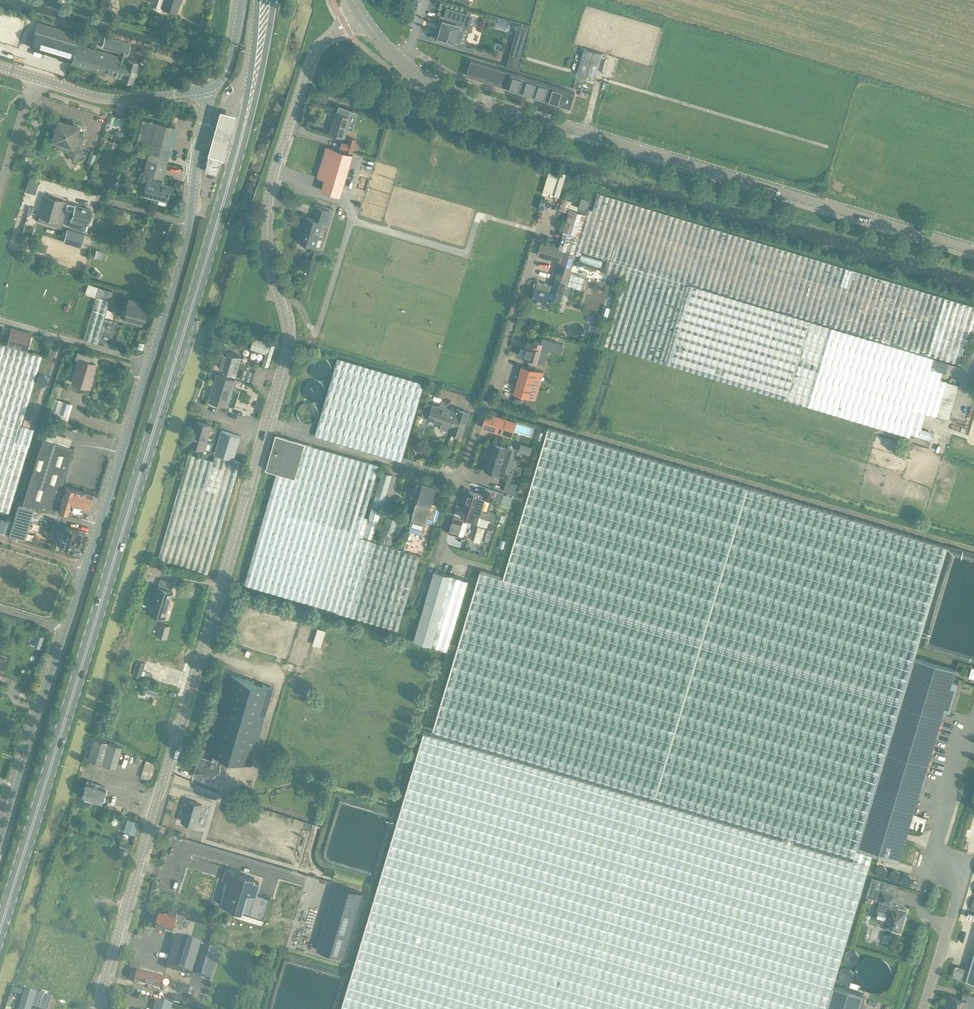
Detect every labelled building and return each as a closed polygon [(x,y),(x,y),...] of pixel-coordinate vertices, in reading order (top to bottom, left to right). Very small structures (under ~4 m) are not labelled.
[(180,0),(164,0),(162,6),(177,11),(180,0)] [(471,16),(448,9),(445,18),(442,16),(439,24),(437,29),(438,29),(435,37),(456,43),(458,37),(462,38),(464,30),(461,29),(462,25),(468,27),(471,16)] [(137,61),(126,58),(130,42),(105,35),(102,46),(119,51),(118,55),(77,43),(78,39),(75,38),(76,33),(37,22),(30,46),(60,55),(59,58),(132,80),(137,61)] [(594,80),(602,54),(585,48),(577,75),(594,80)] [(467,75),(546,99),(570,106),(574,91),(550,84),(551,84),(471,60),(467,75)] [(323,92),(320,103),(321,103),(326,105),(329,94),(323,92)] [(337,111),(331,131),(344,134),(346,127),(353,129),(358,110),(351,108),(339,104),(337,111)] [(219,110),(206,155),(223,159),(225,152),(235,114),(231,113),(219,110)] [(150,144),(147,159),(166,164),(175,128),(142,120),(137,141),(150,144)] [(83,154),(78,145),(82,134),(76,132),(78,126),(59,121),(57,126),(55,126),(52,133),(54,134),(53,140),(58,142),(58,144),(70,148),(76,158),(83,154)] [(347,143),(341,141),(340,148),(346,150),(345,152),(352,154),(356,139),(349,137),(347,143)] [(326,147),(317,177),(325,179),(322,190),(340,195),(352,155),(326,147)] [(207,164),(205,170),(217,174),(221,157),(209,153),(207,163),(207,164)] [(163,179),(166,164),(147,159),(143,174),(149,175),(148,181),(146,181),(143,196),(167,202),(170,187),(161,184),(162,179),(163,179)] [(573,252),(576,253),(579,254),(580,250),(608,259),(603,273),(605,273),(621,278),(618,288),(602,344),(641,356),(663,363),(663,362),(910,435),(917,410),(935,415),(945,381),(946,380),(940,378),(942,371),(930,367),(933,356),(934,356),(962,364),(964,356),(973,324),(973,306),(598,193),(593,210),(587,208),(587,209),(573,252)] [(44,196),(39,215),(62,222),(65,209),(67,203),(44,196)] [(563,231),(558,247),(560,248),(573,252),(587,209),(579,206),(571,204),(572,201),(563,198),(559,210),(569,213),(563,231)] [(87,224),(91,210),(67,203),(66,209),(73,211),(68,226),(84,231),(86,223),(87,224)] [(326,223),(330,211),(317,207),(314,218),(306,216),(298,241),(319,247),(322,238),(317,237),(322,221),(326,223)] [(25,227),(22,233),(31,236),(33,229),(25,227)] [(81,246),(84,233),(67,228),(63,241),(81,246)] [(538,280),(532,298),(540,301),(539,303),(546,306),(549,295),(561,299),(563,293),(568,295),(570,289),(565,287),(566,285),(570,273),(573,262),(576,253),(573,252),(560,248),(558,247),(555,247),(542,242),(538,254),(560,261),(553,284),(538,280)] [(582,253),(580,260),(601,267),(603,260),(582,253)] [(603,283),(618,288),(621,278),(605,273),(603,283)] [(96,297),(83,339),(97,343),(110,301),(113,291),(89,284),(86,294),(96,297)] [(128,297),(125,308),(137,312),(137,311),(144,313),(146,304),(134,301),(135,299),(128,297)] [(143,314),(144,313),(137,311),(137,312),(125,308),(122,317),(141,322),(141,321),(143,320),(145,316),(143,314)] [(26,350),(31,333),(11,327),(6,344),(26,350)] [(266,352),(265,356),(262,364),(268,365),(275,344),(254,337),(251,348),(266,352)] [(536,360),(542,341),(535,339),(534,342),(527,340),(523,356),(536,360)] [(33,386),(42,356),(0,344),(0,510),(8,512),(28,444),(16,441),(21,424),(33,386)] [(244,367),(246,362),(241,360),(242,356),(225,351),(222,360),(221,360),(219,365),(221,365),(220,367),(237,373),(239,365),(244,367)] [(91,380),(95,365),(89,363),(91,357),(78,353),(76,359),(79,360),(72,383),(89,389),(92,380),(91,380)] [(401,460),(424,383),(337,357),(315,435),(401,460)] [(35,383),(44,386),(50,368),(41,365),(35,383)] [(513,393),(529,398),(535,400),(544,372),(521,365),(513,393)] [(253,382),(256,373),(244,369),(241,378),(253,382)] [(209,399),(226,405),(235,408),(241,390),(232,387),(235,379),(218,373),(209,399)] [(945,381),(935,415),(948,419),(958,385),(945,381)] [(441,406),(434,404),(433,404),(427,402),(423,414),(429,416),(443,421),(442,422),(441,427),(450,430),(450,431),(462,435),(470,412),(458,408),(457,412),(445,407),(446,405),(441,403),(441,406)] [(511,436),(515,421),(485,411),(481,426),(511,436)] [(925,413),(918,411),(911,434),(931,440),(933,432),(921,429),(925,413)] [(209,450),(211,443),(205,441),(211,425),(196,420),(189,443),(209,450)] [(33,427),(21,424),(16,441),(28,444),(33,427)] [(833,984),(872,853),(856,848),(914,656),(947,546),(548,427),(503,577),(480,570),(432,729),(854,855),(853,859),(423,731),(340,1008),(825,1008),(833,984)] [(235,459),(237,453),(234,452),(240,436),(222,430),(214,452),(235,459)] [(266,468),(277,472),(294,477),(304,444),(305,443),(276,434),(266,468)] [(54,512),(72,447),(42,438),(23,503),(54,512)] [(493,443),(485,469),(499,474),(501,465),(507,466),(512,449),(493,443)] [(398,630),(419,555),(358,536),(379,465),(304,444),(294,477),(277,472),(245,584),(312,603),(337,610),(336,612),(398,630)] [(208,573),(240,462),(215,455),(213,461),(189,453),(158,559),(208,573)] [(373,538),(392,475),(382,472),(363,536),(373,538)] [(427,519),(438,483),(432,482),(431,485),(422,482),(422,483),(418,481),(416,489),(420,490),(413,515),(427,519)] [(506,481),(503,491),(516,495),(519,485),(506,481)] [(403,549),(423,555),(444,485),(438,483),(427,519),(413,515),(403,549)] [(88,509),(92,495),(64,486),(57,509),(58,509),(58,512),(64,514),(67,512),(69,503),(88,509)] [(486,496),(484,495),(483,498),(500,503),(503,493),(488,489),(486,496)] [(464,506),(494,516),(495,512),(485,509),(485,510),(480,509),(481,506),(483,498),(484,495),(469,490),(464,506)] [(24,540),(34,508),(19,503),(9,536),(24,540)] [(494,516),(464,506),(461,516),(476,521),(475,524),(485,527),(481,538),(478,537),(477,542),(487,545),(493,524),(489,522),(490,520),(492,520),(494,516)] [(453,517),(451,525),(448,533),(458,536),(463,521),(453,517)] [(404,523),(387,518),(383,530),(393,534),(395,527),(402,529),(404,523)] [(7,535),(11,522),(3,519),(0,521),(0,533),(7,535)] [(76,546),(81,531),(62,525),(56,543),(60,544),(59,547),(65,549),(66,547),(73,549),(74,546),(76,546)] [(467,581),(451,576),(434,571),(413,639),(434,646),(447,650),(467,581)] [(164,618),(172,592),(158,587),(149,613),(164,618)] [(166,638),(170,628),(160,625),(157,635),(166,638)] [(914,656),(856,848),(872,853),(899,861),(944,709),(950,711),(959,681),(953,680),(956,668),(914,656)] [(251,765),(274,687),(229,674),(207,752),(213,753),(211,761),(200,758),(197,768),(194,768),(193,772),(195,773),(195,775),(215,781),(222,756),(251,765)] [(113,768),(120,747),(93,739),(87,760),(113,768)] [(105,795),(107,788),(86,782),(81,797),(99,802),(102,794),(105,795)] [(187,801),(181,821),(195,825),(198,812),(200,806),(201,805),(187,801)] [(228,881),(220,904),(237,909),(237,907),(243,909),(246,900),(248,893),(255,895),(259,883),(253,882),(254,879),(225,870),(223,879),(228,881)] [(318,950),(343,958),(362,894),(337,887),(318,950)] [(896,909),(891,907),(895,894),(882,890),(879,901),(880,901),(874,919),(885,922),(884,926),(899,930),(901,922),(902,923),(906,911),(896,908),(896,909)] [(169,914),(167,919),(158,916),(156,922),(155,922),(154,927),(155,927),(154,928),(171,933),(173,928),(181,930),(185,919),(169,914)] [(165,967),(190,974),(198,946),(199,944),(175,937),(165,967)] [(220,953),(198,946),(190,974),(211,981),(220,953)] [(966,980),(973,982),(973,952),(966,980)] [(158,989),(161,978),(137,971),(133,982),(158,989)] [(190,987),(179,984),(176,991),(185,994),(183,1004),(189,1005),(193,989),(190,988),(190,987)] [(864,993),(833,984),(825,1008),(859,1008),(864,993)] [(36,1008),(50,1008),(52,999),(44,997),(25,991),(25,990),(12,986),(10,993),(23,997),(19,1008),(29,1008),(30,1007),(36,1008)] [(965,1007),(970,1008),(973,1008),(973,994),(963,991),(961,997),(951,994),(947,1008),(946,1008),(964,1008),(965,1007)] [(183,997),(172,994),(170,1001),(181,1004),(183,997)]
